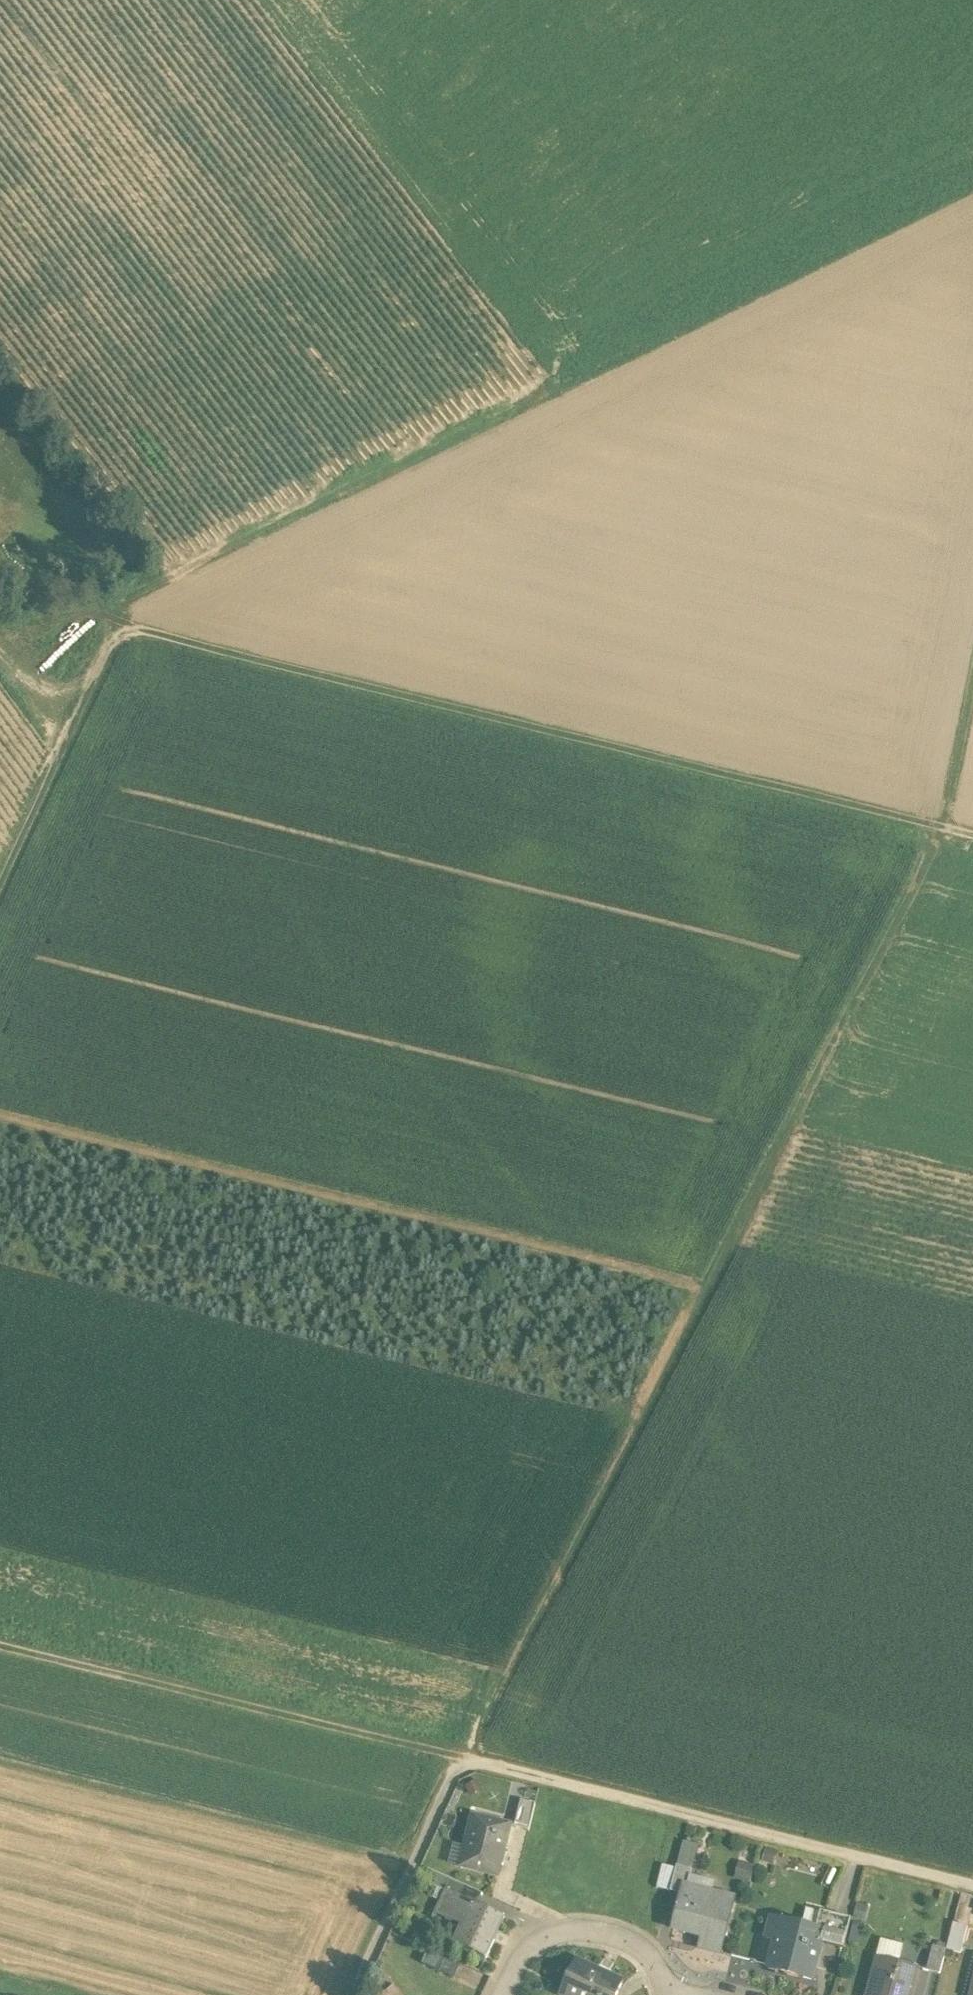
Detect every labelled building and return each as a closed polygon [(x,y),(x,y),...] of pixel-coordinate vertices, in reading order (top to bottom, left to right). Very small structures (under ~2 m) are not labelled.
[(535,1804),(520,1801),(514,1827),(528,1831),(535,1804)] [(510,1824),(473,1815),(460,1867),(497,1877),(510,1824)] [(773,1869),(776,1857),(763,1854),(761,1866),(773,1869)] [(756,1865),(739,1861),(733,1884),(750,1888),(756,1865)] [(692,1869),(676,1865),(670,1891),(682,1894),(684,1886),(687,1887),(692,1869)] [(672,1872),(661,1869),(655,1893),(666,1896),(672,1872)] [(482,1894),(450,1879),(448,1882),(448,1883),(444,1891),(454,1895),(455,1894),(477,1904),(482,1894)] [(687,1887),(684,1886),(682,1894),(673,1929),(702,1936),(699,1948),(720,1953),(734,1899),(687,1887)] [(477,1904),(455,1894),(454,1895),(450,1906),(451,1907),(446,1920),(460,1926),(453,1942),(486,1957),(505,1916),(477,1904)] [(838,1916),(821,1911),(815,1931),(827,1934),(823,1949),(829,1950),(838,1916)] [(803,1924),(770,1915),(763,1942),(772,1945),(764,1974),(813,1987),(823,1949),(827,1934),(815,1931),(802,1928),(803,1924)] [(851,1918),(838,1916),(829,1950),(842,1954),(851,1918)] [(967,1925),(953,1921),(946,1949),(960,1952),(967,1925)] [(946,1949),(933,1945),(926,1970),(939,1974),(946,1949)] [(731,1968),(762,1969),(762,1957),(732,1956),(731,1968)] [(877,1956),(872,1973),(881,1976),(876,1994),(911,1994),(918,1967),(877,1956)] [(577,1959),(561,1994),(617,1994),(623,1980),(577,1959)] [(392,1984),(382,1994),(404,1994),(392,1984)]
